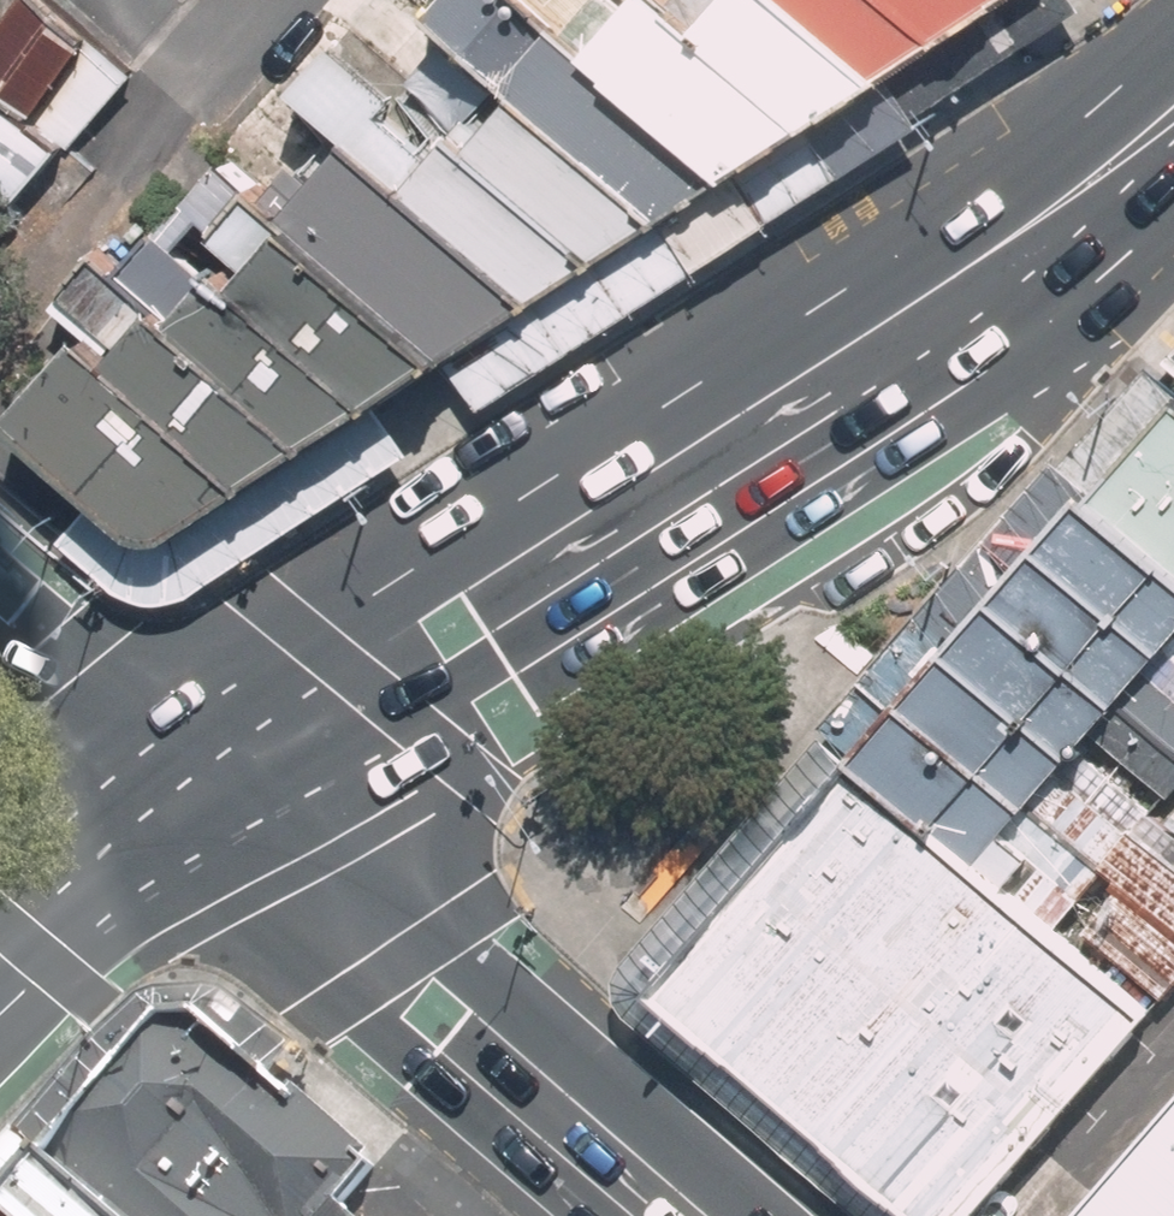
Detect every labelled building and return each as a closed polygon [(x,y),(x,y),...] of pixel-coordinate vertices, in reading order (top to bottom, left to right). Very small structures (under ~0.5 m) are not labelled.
[(39,0),(9,0),(0,12),(0,230),(128,70),(39,0)] [(675,241),(734,202),(582,61),(514,0),(414,0),(404,11),(497,95),(675,241)] [(685,49),(799,155),(1030,0),(730,0),(685,49)] [(582,61),(734,202),(799,155),(685,49),(633,5),(582,61)] [(334,145),(542,324),(675,241),(497,95),(460,135),(342,29),(280,98),(334,145)] [(264,227),(447,377),(542,324),(334,145),(264,227)] [(0,402),(0,410),(174,548),(447,377),(264,227),(217,186),(0,402)] [(1087,518),(1173,593),(1173,418),(1087,518)] [(866,773),(970,863),(1070,748),(1173,628),(1173,593),(1087,518),(866,773)] [(970,863),(1137,1007),(1173,963),(1173,837),(1070,748),(970,863)] [(866,773),(676,992),(936,1215),(955,1215),(1137,1007),(866,773)] [(337,1193),(363,1162),(195,1027),(143,1033),(0,1203),(0,1215),(364,1215),(337,1193)] [(1073,1215),(1173,1215),(1173,1100),(1073,1215)]
